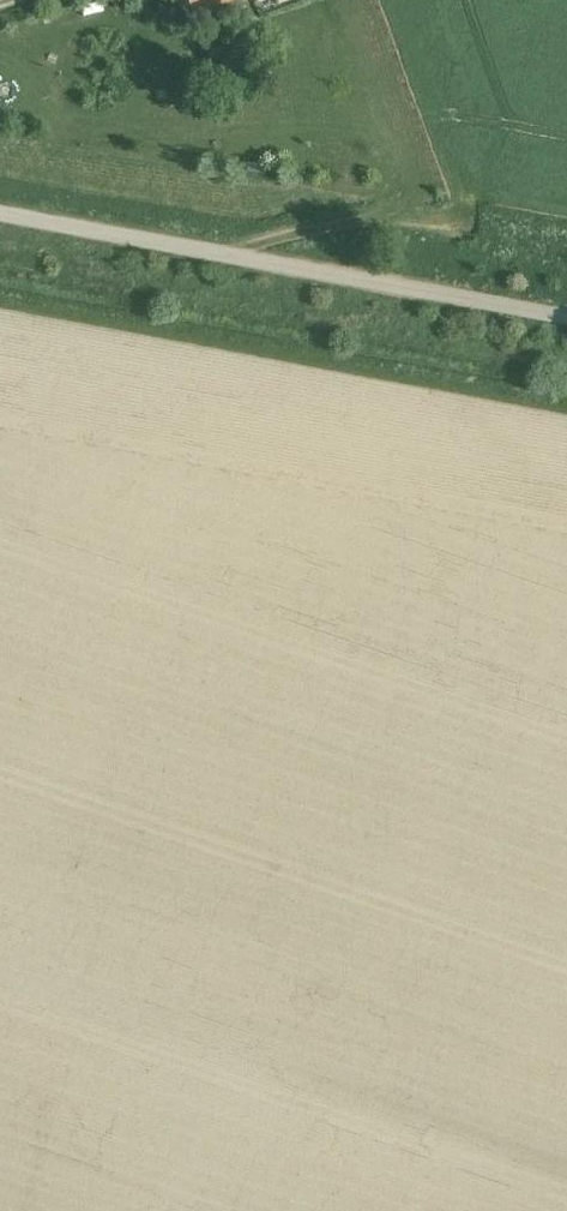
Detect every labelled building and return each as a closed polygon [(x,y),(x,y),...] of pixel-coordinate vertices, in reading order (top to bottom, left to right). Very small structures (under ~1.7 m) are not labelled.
[(191,16),(238,0),(185,0),(191,16)]
